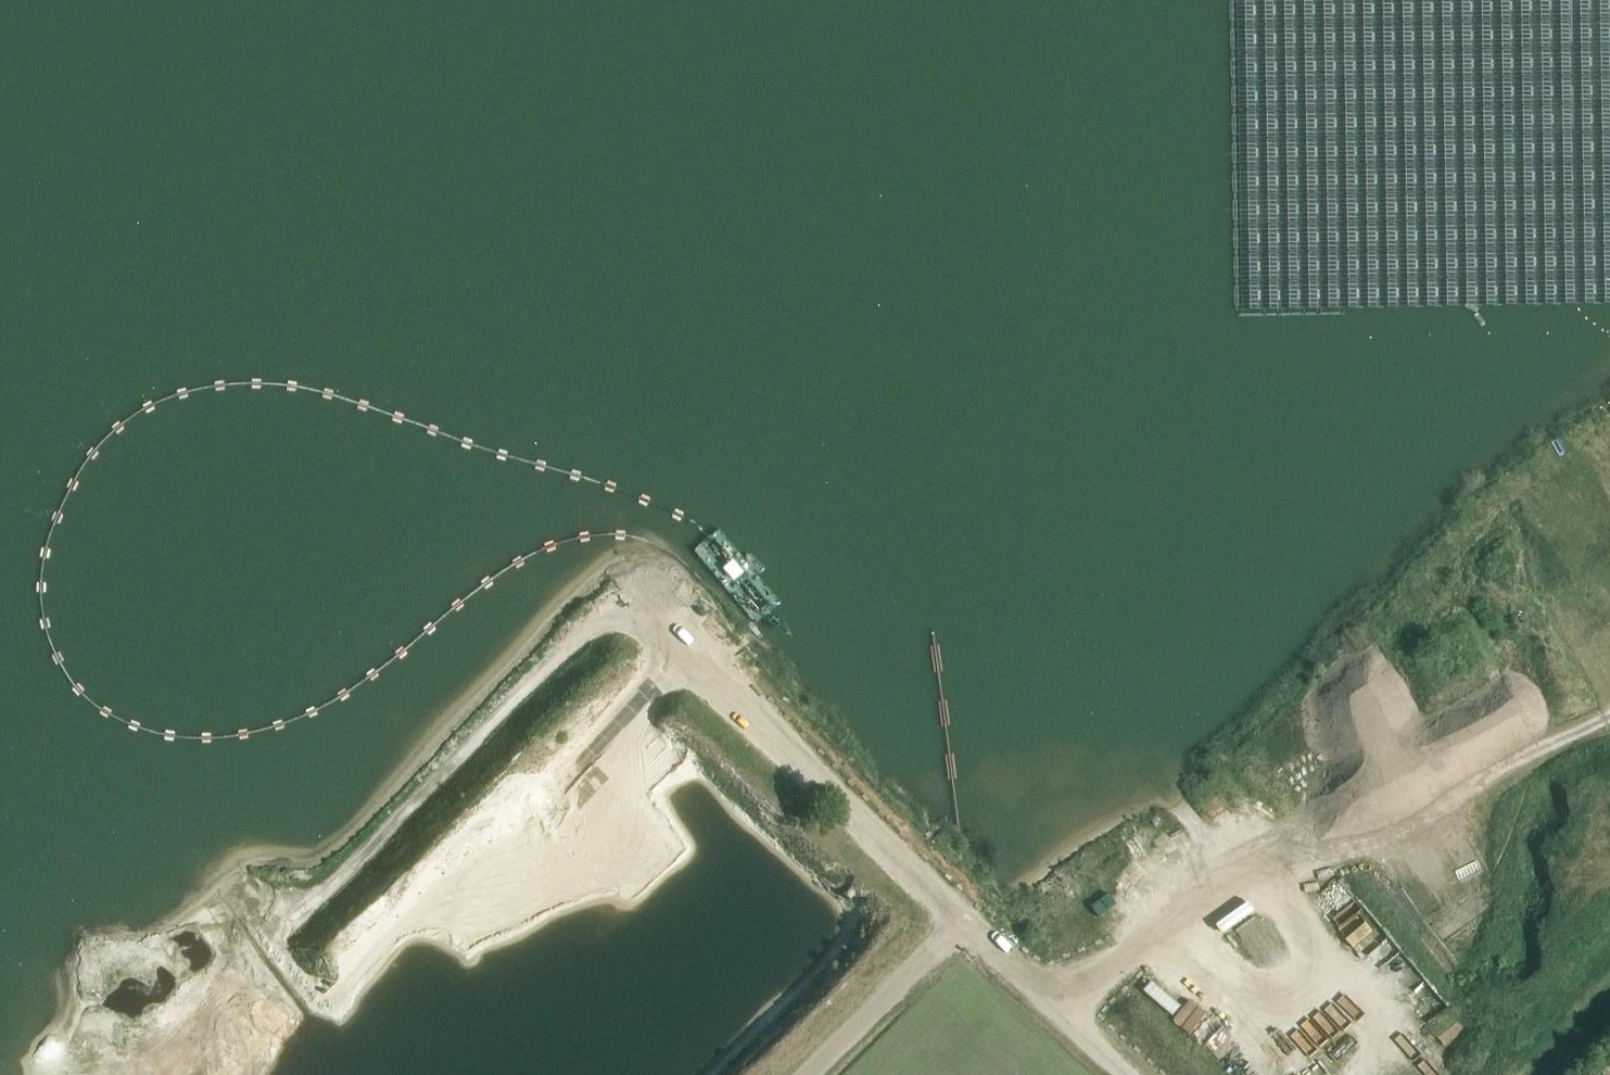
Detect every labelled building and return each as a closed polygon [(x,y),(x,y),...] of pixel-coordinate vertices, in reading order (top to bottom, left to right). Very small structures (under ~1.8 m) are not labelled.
[(1192,1031),(1208,1014),(1192,999),(1176,1016),(1192,1031)]
